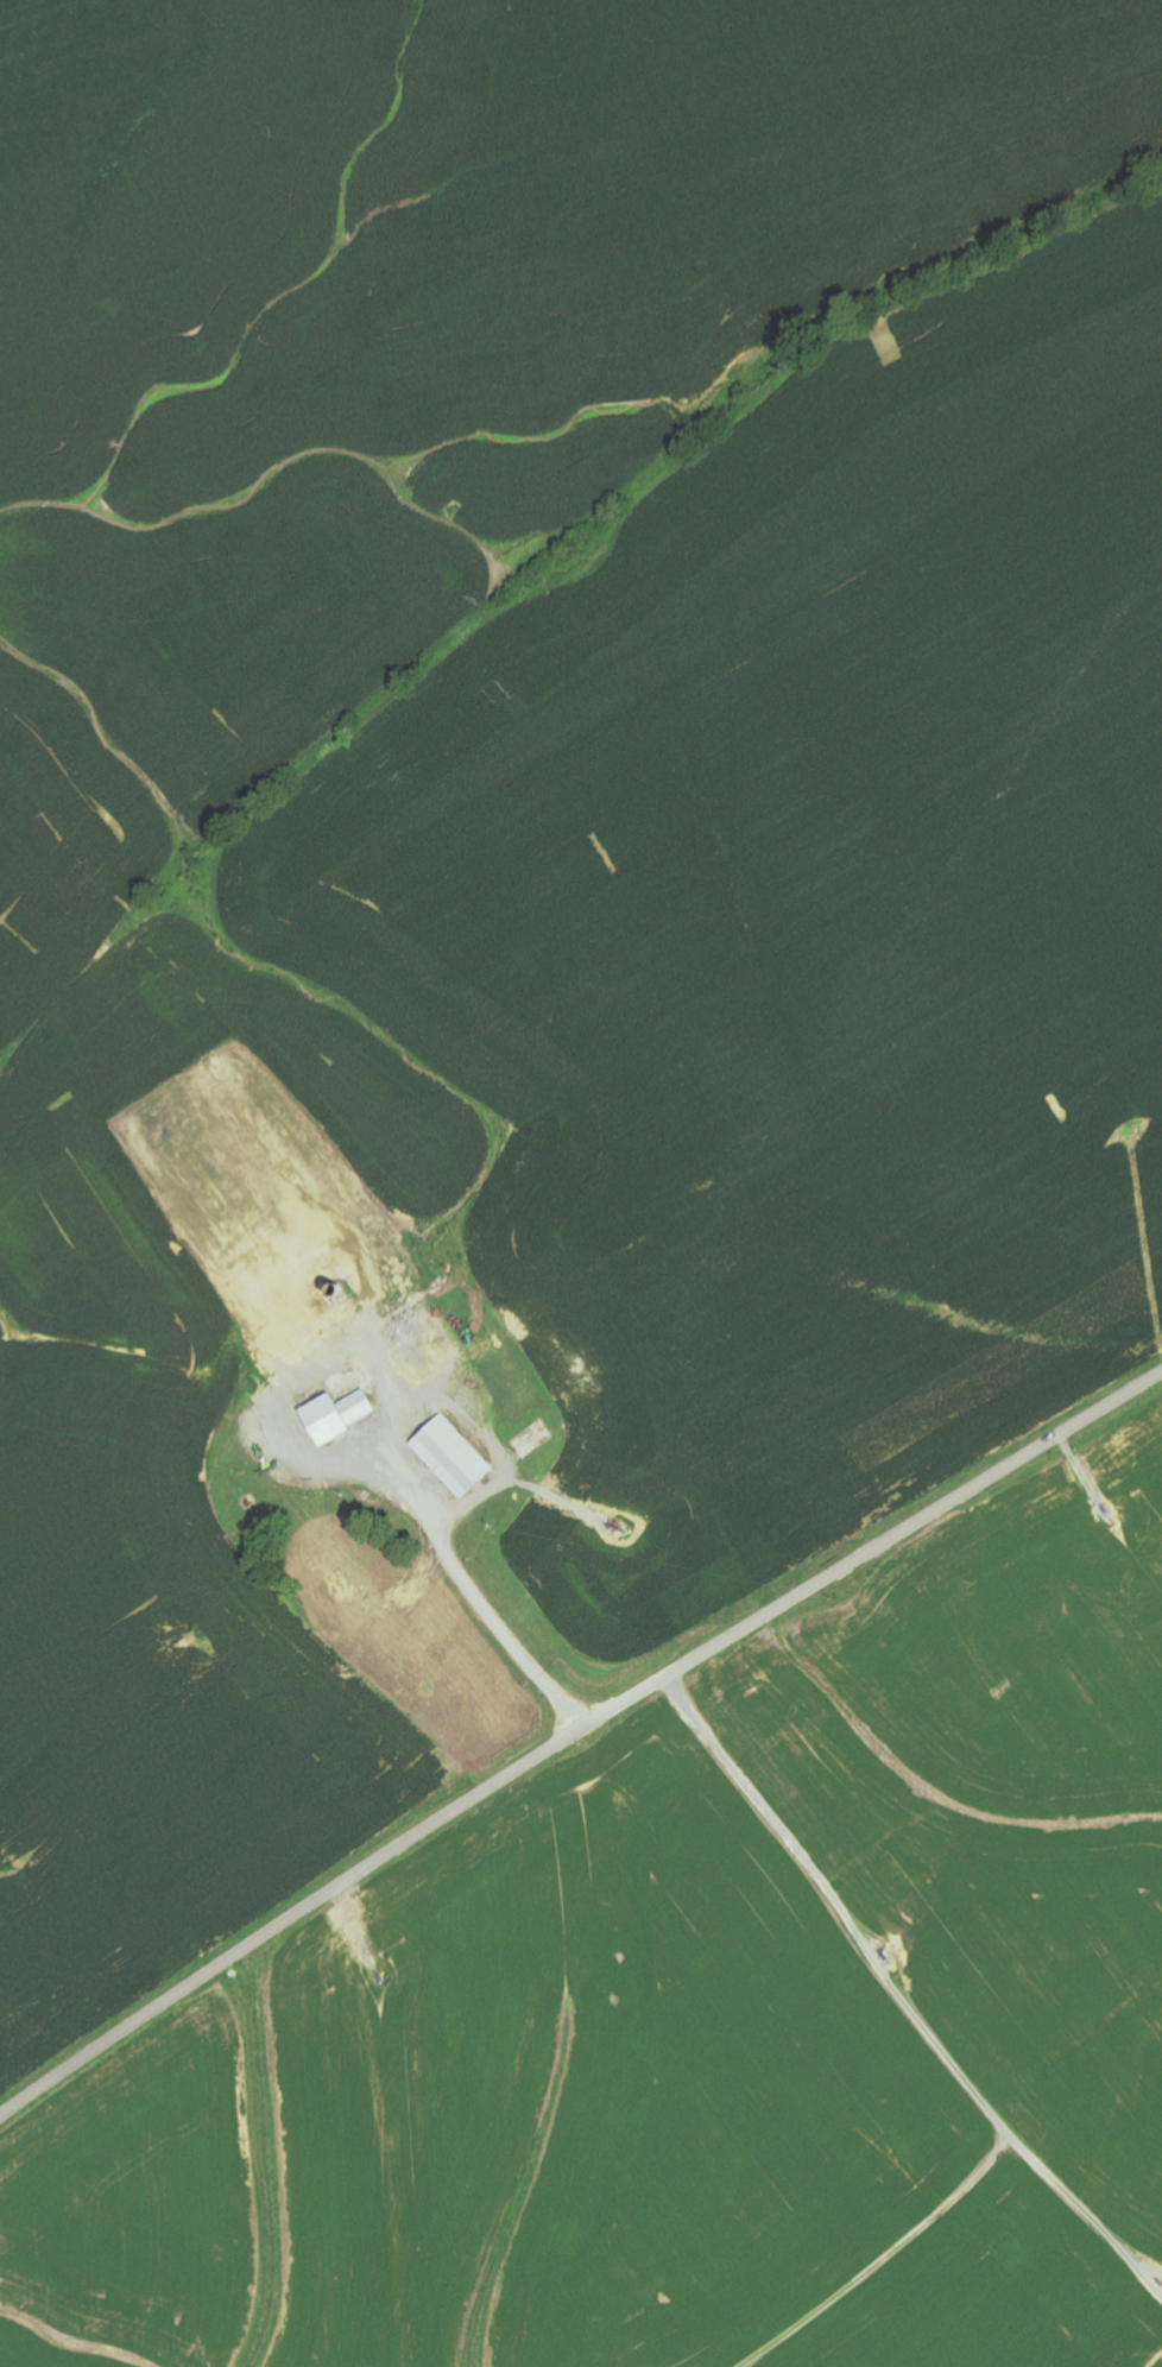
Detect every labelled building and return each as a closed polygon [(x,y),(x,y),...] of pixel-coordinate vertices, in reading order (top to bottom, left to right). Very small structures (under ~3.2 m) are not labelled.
[(299,1409),(320,1448),(352,1431),(350,1427),(377,1412),(364,1389),(336,1404),(330,1393),(299,1409)] [(410,1444),(462,1499),(494,1469),(442,1414),(410,1444)]
